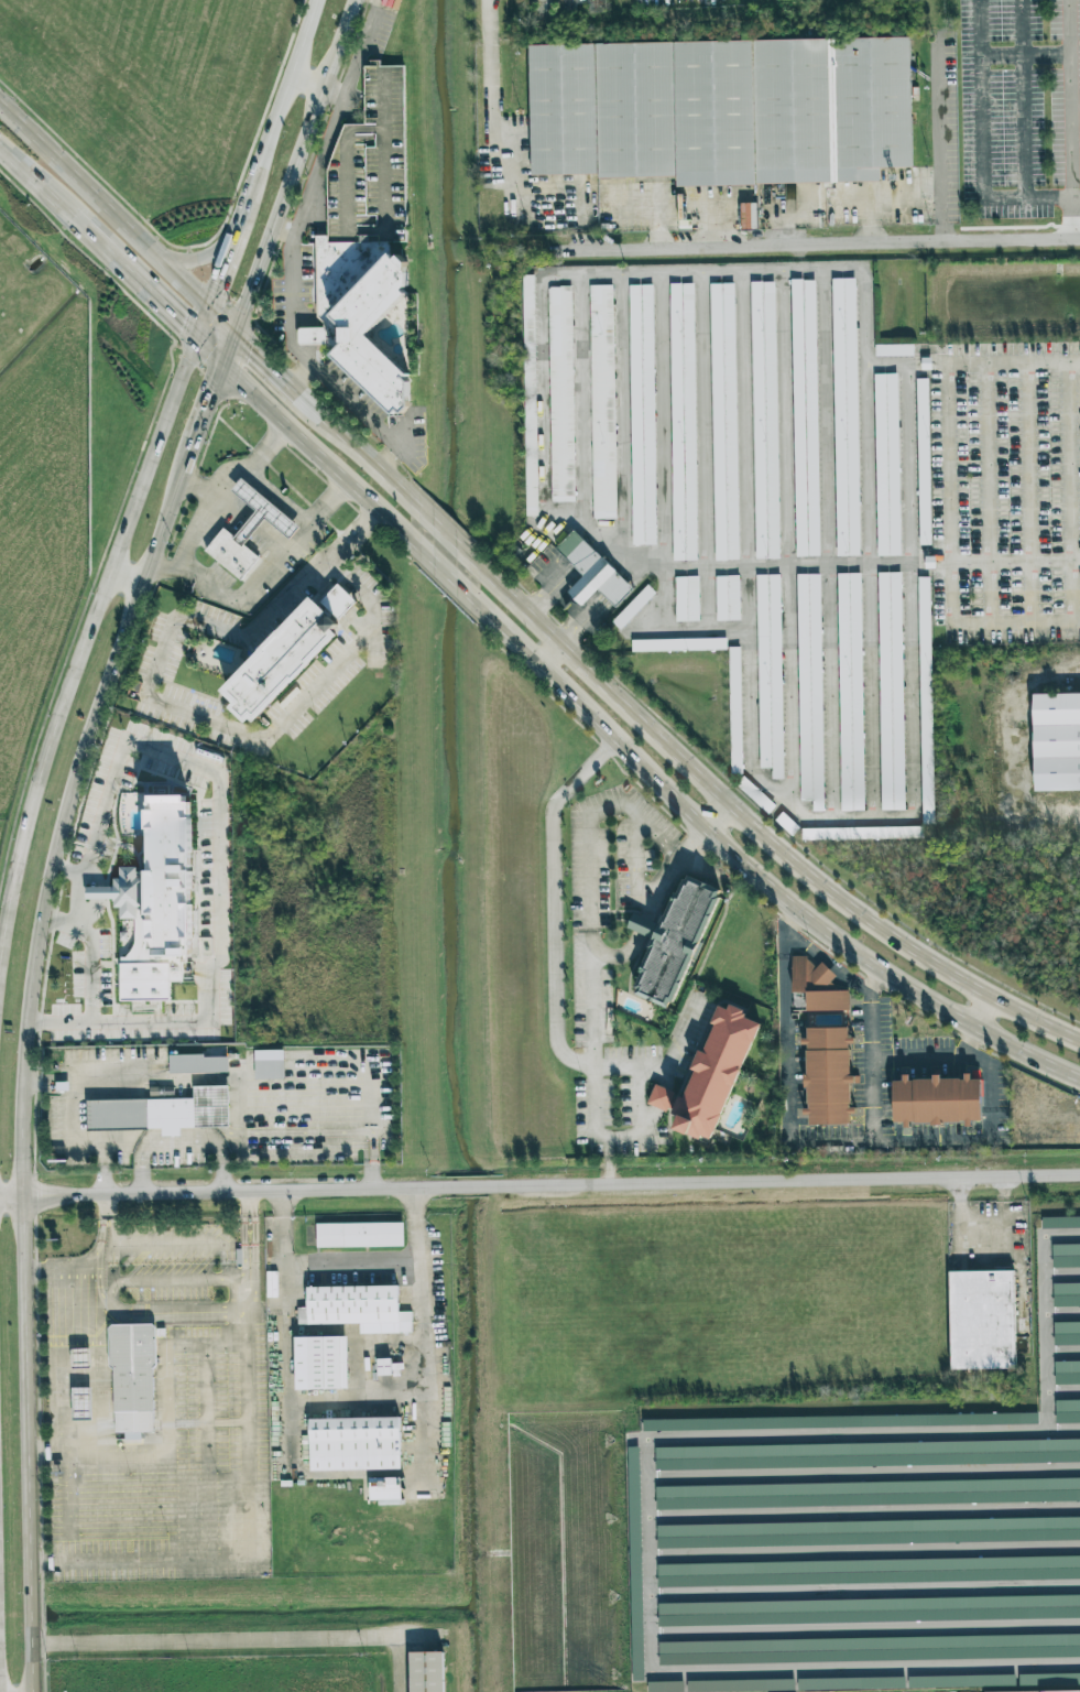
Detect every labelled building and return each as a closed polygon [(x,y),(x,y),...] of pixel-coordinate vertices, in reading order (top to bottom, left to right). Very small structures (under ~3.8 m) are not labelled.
[(561,13),(576,13),(576,7),(587,7),(587,13),(605,12),(605,0),(560,0),(561,13)] [(531,43),(910,37),(912,166),(882,166),(882,178),(531,177),(531,43)] [(405,66),(380,66),(380,62),(365,62),(365,125),(341,125),(341,147),(366,147),(366,181),(378,181),(378,180),(399,179),(399,197),(406,196),(405,66)] [(623,180),(610,180),(610,191),(600,191),(600,206),(624,205),(623,180)] [(375,397),(332,355),(335,352),(326,344),(324,323),(318,316),(316,236),(328,235),(328,242),(391,242),(391,253),(396,258),(400,254),(407,261),(408,285),(403,290),(407,293),(368,334),(410,373),(406,377),(411,381),(410,408),(403,413),(397,409),(393,415),(375,397)] [(535,276),(523,276),(524,424),(526,424),(527,516),(537,516),(535,276)] [(856,278),(833,279),(836,556),(860,556),(856,278)] [(815,280),(792,281),(796,557),(819,556),(815,280)] [(779,559),(775,282),(751,282),(755,559),(779,559)] [(738,560),(735,283),(711,284),(714,561),(738,560)] [(697,560),(694,284),(670,284),(673,561),(697,560)] [(613,285),(590,285),(593,519),(616,519),(613,285)] [(653,285),(629,285),(632,545),(656,545),(653,285)] [(575,502),(572,286),(548,287),(551,502),(575,502)] [(875,345),(875,355),(914,355),(913,344),(875,345)] [(874,374),(877,556),(901,556),(898,374),(874,374)] [(928,379),(916,379),(919,545),(931,545),(928,379)] [(239,485),(296,532),(287,543),(263,523),(243,549),(260,562),(240,585),(203,555),(221,532),(233,542),(255,516),(230,496),(239,485)] [(581,543),(591,553),(621,584),(631,593),(614,609),(604,600),(598,594),(580,610),(566,596),(580,582),(572,572),(564,563),(581,543)] [(861,573),(837,574),(842,811),(865,811),(861,573)] [(882,810),(905,810),(901,573),(878,573),(882,810)] [(800,800),(812,800),(812,811),(823,811),(821,574),(797,574),(800,800)] [(739,575),(715,576),(717,621),(740,620),(739,575)] [(784,778),(780,575),(756,575),(760,768),(772,768),(772,779),(784,778)] [(675,577),(676,622),(700,621),(698,577),(675,577)] [(930,577),(918,577),(922,824),(934,824),(930,577)] [(611,622),(620,630),(656,593),(647,584),(611,622)] [(220,697),(250,726),(337,637),(330,630),(352,604),(337,588),(313,616),(306,609),(220,697)] [(727,638),(632,640),(632,652),(727,650),(727,638)] [(741,647),(729,647),(731,775),(742,775),(741,647)] [(1035,692),(1079,692),(1079,792),(1037,792),(1035,692)] [(776,806),(743,776),(736,784),(768,814),(776,806)] [(191,795),(149,796),(150,872),(137,872),(137,867),(119,867),(120,879),(113,879),(113,887),(85,888),(86,899),(113,899),(113,908),(119,907),(120,919),(133,919),(134,958),(120,958),(121,1001),(171,1000),(170,983),(183,982),(182,959),(194,959),(191,795)] [(922,827),(801,829),(802,841),(922,839),(922,827)] [(680,876),(684,877),(686,872),(721,889),(719,894),(723,897),(674,1007),(667,1004),(666,1008),(635,994),(637,990),(634,989),(641,973),(639,972),(650,948),(648,947),(651,941),(625,929),(633,912),(656,922),(659,914),(662,915),(680,876)] [(793,955),(805,955),(815,965),(834,986),(848,991),(848,1038),(848,1124),(809,1122),(806,1008),(807,993),(792,993),(793,955)] [(709,1038),(714,1024),(711,1023),(719,1005),(728,1009),(730,1004),(744,1010),(743,1012),(746,1013),(745,1017),(761,1024),(731,1093),(710,1139),(702,1136),(699,1140),(675,1129),(679,1117),(672,1114),(673,1109),(678,1096),(683,1097),(695,1071),(690,1069),(699,1050),(703,1051),(709,1038)] [(284,1050),(254,1051),(255,1080),(284,1079),(284,1050)] [(170,1073),(229,1072),(228,1055),(169,1056),(170,1073)] [(982,1123),(981,1079),(971,1080),(971,1077),(932,1078),(903,1079),(903,1081),(893,1081),(893,1124),(982,1123)] [(174,1088),(150,1087),(150,1098),(174,1098),(174,1088)] [(83,1104),(190,1104),(190,1091),(225,1091),(227,1130),(178,1131),(178,1140),(160,1140),(160,1134),(84,1134),(83,1104)] [(1042,1228),(1079,1228),(1079,1216),(1041,1217),(1042,1228)] [(314,1223),(403,1222),(403,1246),(315,1246),(314,1223)] [(1079,1267),(1079,1243),(1052,1244),(1052,1267),(1079,1267)] [(951,1272),(1016,1272),(1019,1365),(954,1366),(951,1272)] [(1079,1306),(1079,1282),(1053,1283),(1053,1306),(1079,1306)] [(305,1284),(399,1284),(399,1312),(412,1312),(413,1324),(298,1324),(297,1308),(307,1308),(305,1284)] [(1079,1345),(1079,1321),(1053,1322),(1054,1345),(1079,1345)] [(106,1324),(155,1323),(157,1365),(153,1369),(156,1423),(137,1424),(137,1411),(111,1412),(111,1368),(106,1363),(106,1324)] [(305,1333),(345,1333),(346,1390),(306,1391),(305,1333)] [(90,1348),(72,1349),(72,1369),(91,1368),(90,1348)] [(375,1356),(391,1356),(391,1362),(404,1362),(404,1370),(400,1370),(400,1377),(371,1377),(370,1357),(375,1356)] [(1055,1361),(1055,1384),(1079,1384),(1079,1360),(1055,1361)] [(91,1387),(72,1388),(73,1421),(92,1420),(91,1387)] [(1079,1423),(1079,1399),(1055,1399),(1055,1423),(1079,1423)] [(307,1417),(401,1416),(401,1457),(308,1458),(307,1417)] [(628,1447),(632,1682),(644,1681),(639,1447),(628,1447)] [(370,1503),(401,1502),(401,1478),(369,1479),(370,1503)] [(656,1509),(1079,1501),(1079,1478),(656,1486),(656,1509)] [(656,1524),(656,1548),(1079,1541),(1079,1517),(656,1524)] [(1079,1580),(1079,1556),(657,1564),(658,1587),(1079,1580)] [(1079,1619),(1079,1595),(658,1603),(658,1626),(1079,1619)] [(659,1641),(659,1666),(714,1665),(714,1653),(786,1652),(786,1662),(1079,1657),(1079,1635),(659,1641)] [(444,1652),(411,1652),(411,1691),(444,1691),(444,1652)] [(905,1677),(798,1679),(799,1691),(905,1689),(905,1677)] [(688,1691),(795,1691),(795,1680),(687,1681),(688,1691)] [(647,1691),(684,1691),(684,1682),(647,1682),(647,1691)]
